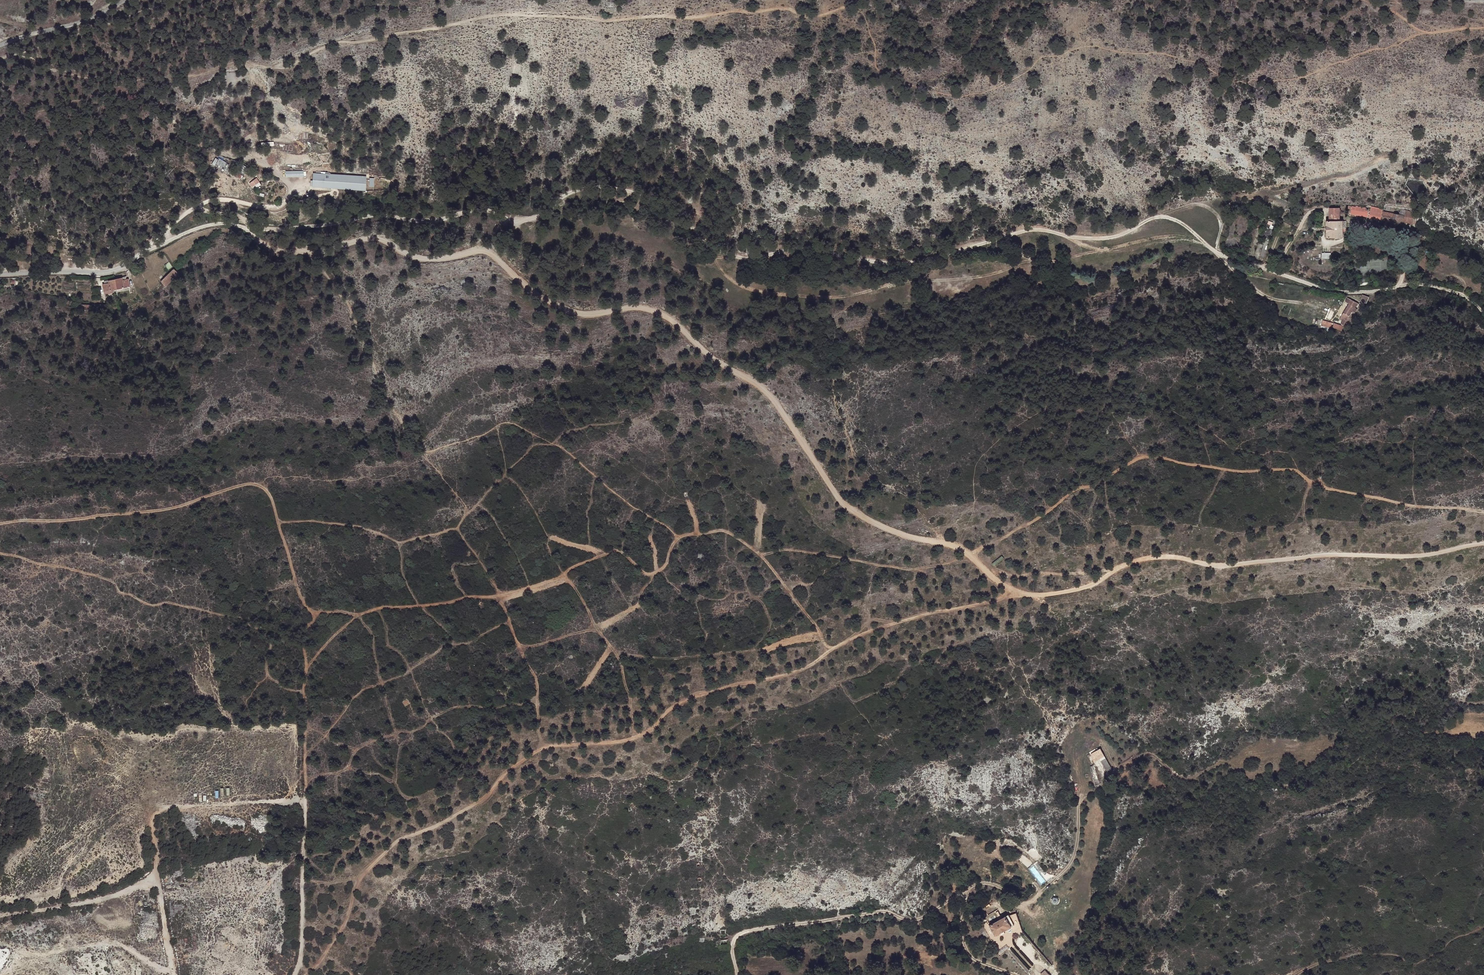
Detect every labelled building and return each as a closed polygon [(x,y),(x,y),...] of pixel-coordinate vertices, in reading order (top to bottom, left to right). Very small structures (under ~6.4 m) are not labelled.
[(229,163),(219,157),(216,163),(226,169),(229,163)] [(248,167),(241,162),(233,175),(241,179),(248,167)] [(366,175),(312,172),(312,186),(365,189),(366,175)] [(260,180),(258,176),(249,182),(252,186),(260,180)] [(1355,207),(1349,206),(1348,208),(1351,209),(1351,214),(1367,217),(1369,211),(1368,211),(1368,210),(1366,209),(1366,208),(1362,207),(1362,206),(1360,205),(1359,207),(1356,206),(1355,207)] [(1382,209),(1371,207),(1369,217),(1380,219),(1382,209)] [(1343,229),(1343,221),(1340,221),(1340,208),(1330,208),(1330,221),(1327,221),(1327,237),(1343,237),(1343,229)] [(1407,209),(1401,208),(1400,212),(1400,215),(1384,212),(1382,220),(1404,224),(1405,223),(1412,224),(1414,215),(1413,213),(1412,211),(1411,210),(1410,209),(1407,209)] [(1271,234),(1275,222),(1269,220),(1265,232),(1271,234)] [(160,281),(164,285),(178,273),(173,268),(160,281)] [(121,278),(115,279),(116,288),(128,285),(127,279),(121,280),(121,278)] [(116,288),(115,279),(108,280),(108,283),(102,284),(103,290),(116,288)] [(1369,297),(1363,295),(1360,301),(1366,303),(1369,297)] [(1351,300),(1339,319),(1343,320),(1341,323),(1343,324),(1349,317),(1349,316),(1358,305),(1351,300)] [(108,303),(89,305),(89,310),(89,312),(108,311),(108,303)] [(998,918),(994,912),(988,915),(994,925),(999,921),(998,918)] [(994,925),(988,915),(978,920),(983,930),(994,925)] [(1027,971),(1031,974),(1038,974),(1032,967),(1027,971)]
